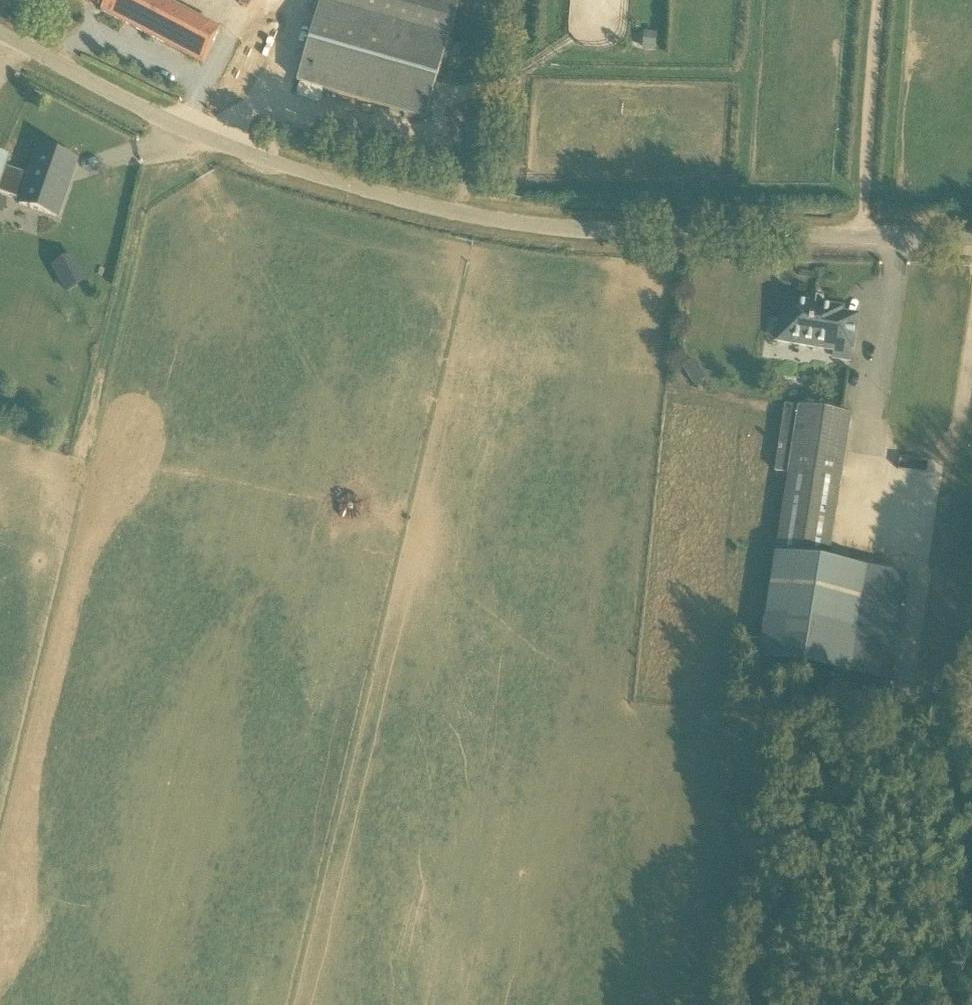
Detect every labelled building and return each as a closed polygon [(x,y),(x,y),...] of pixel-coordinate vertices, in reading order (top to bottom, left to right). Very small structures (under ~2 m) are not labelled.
[(104,8),(102,12),(204,65),(221,32),(160,0),(89,0),(104,8)] [(457,11),(420,0),(335,0),(333,7),(321,3),(298,83),(427,121),(450,41),(457,11)] [(643,51),(656,53),(657,34),(645,32),(643,51)] [(0,156),(0,194),(21,201),(20,205),(58,218),(78,161),(40,148),(30,176),(8,169),(11,159),(0,156)] [(79,266),(58,278),(66,294),(88,282),(79,266)] [(843,311),(807,305),(788,302),(784,321),(781,321),(778,342),(834,351),(833,357),(851,360),(857,325),(841,323),(843,311)] [(683,368),(690,379),(701,372),(694,361),(683,368)] [(786,407),(776,473),(782,474),(786,475),(789,475),(841,483),(852,417),(800,409),(786,407)] [(899,576),(829,563),(777,555),(760,662),(882,683),(899,576)]
